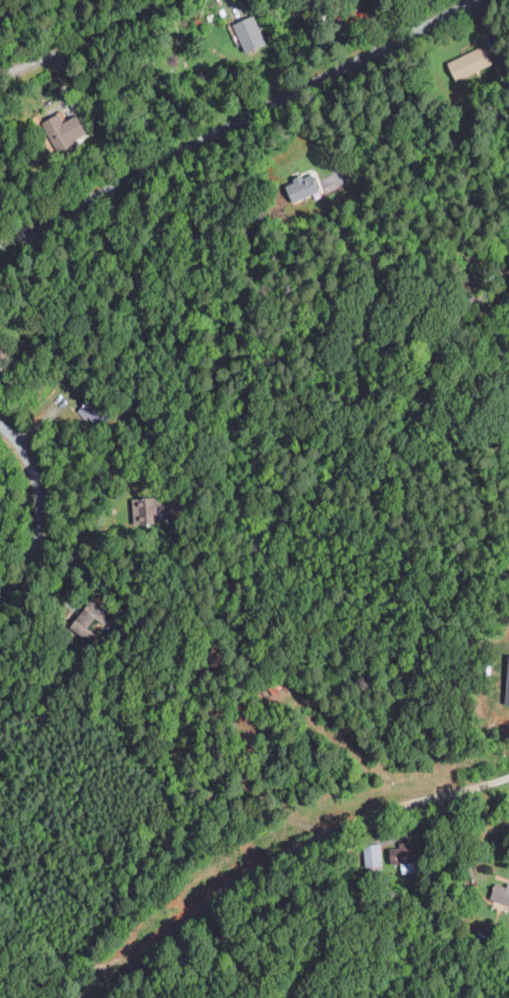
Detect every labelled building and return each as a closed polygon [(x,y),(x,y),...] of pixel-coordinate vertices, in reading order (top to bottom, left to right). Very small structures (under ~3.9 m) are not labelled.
[(455,79),(484,70),(478,52),(449,60),(455,79)] [(66,143),(87,131),(77,114),(64,122),(59,113),(52,117),(66,143)] [(508,886),(499,883),(493,898),(508,904),(508,886)]
